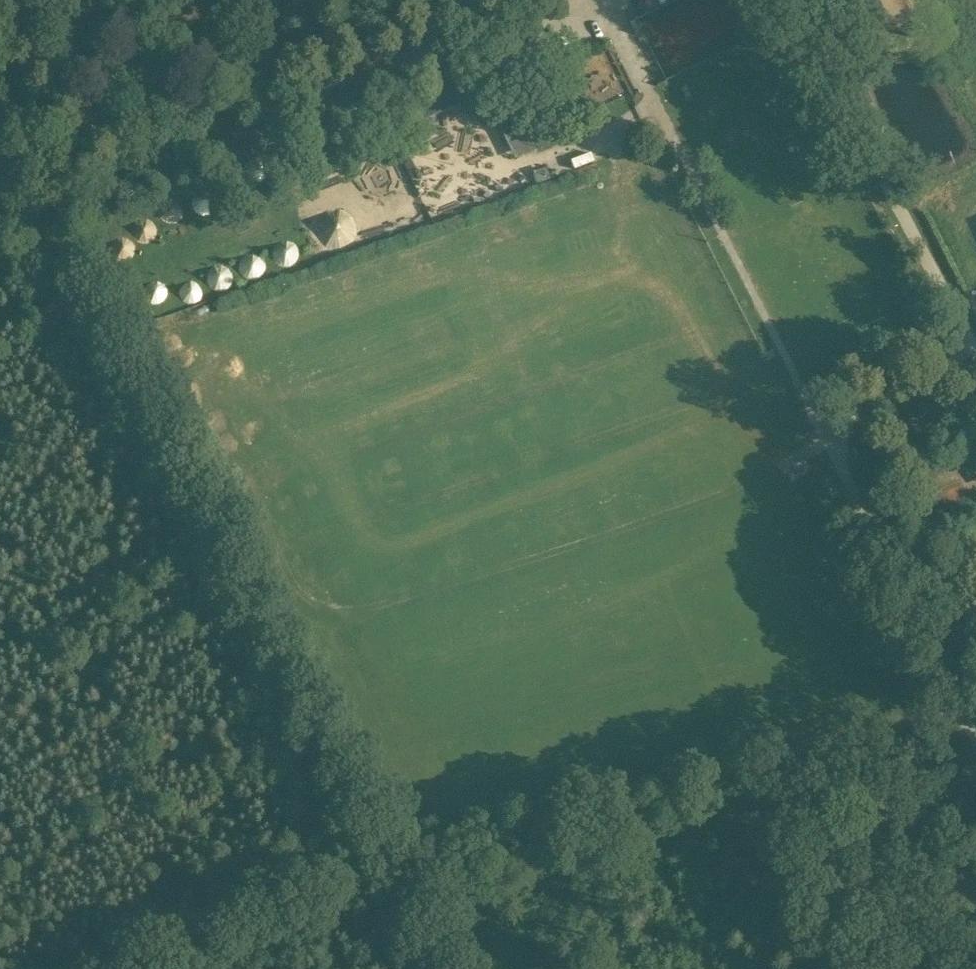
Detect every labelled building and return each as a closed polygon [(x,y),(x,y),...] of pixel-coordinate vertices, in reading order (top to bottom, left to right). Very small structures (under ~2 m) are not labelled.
[(468,130),(433,152),(441,163),(425,173),(440,197),(462,183),(467,191),(496,173),(468,130)] [(537,149),(530,132),(511,140),(518,157),(537,149)] [(322,243),(339,243),(339,213),(322,213),(322,243)]
